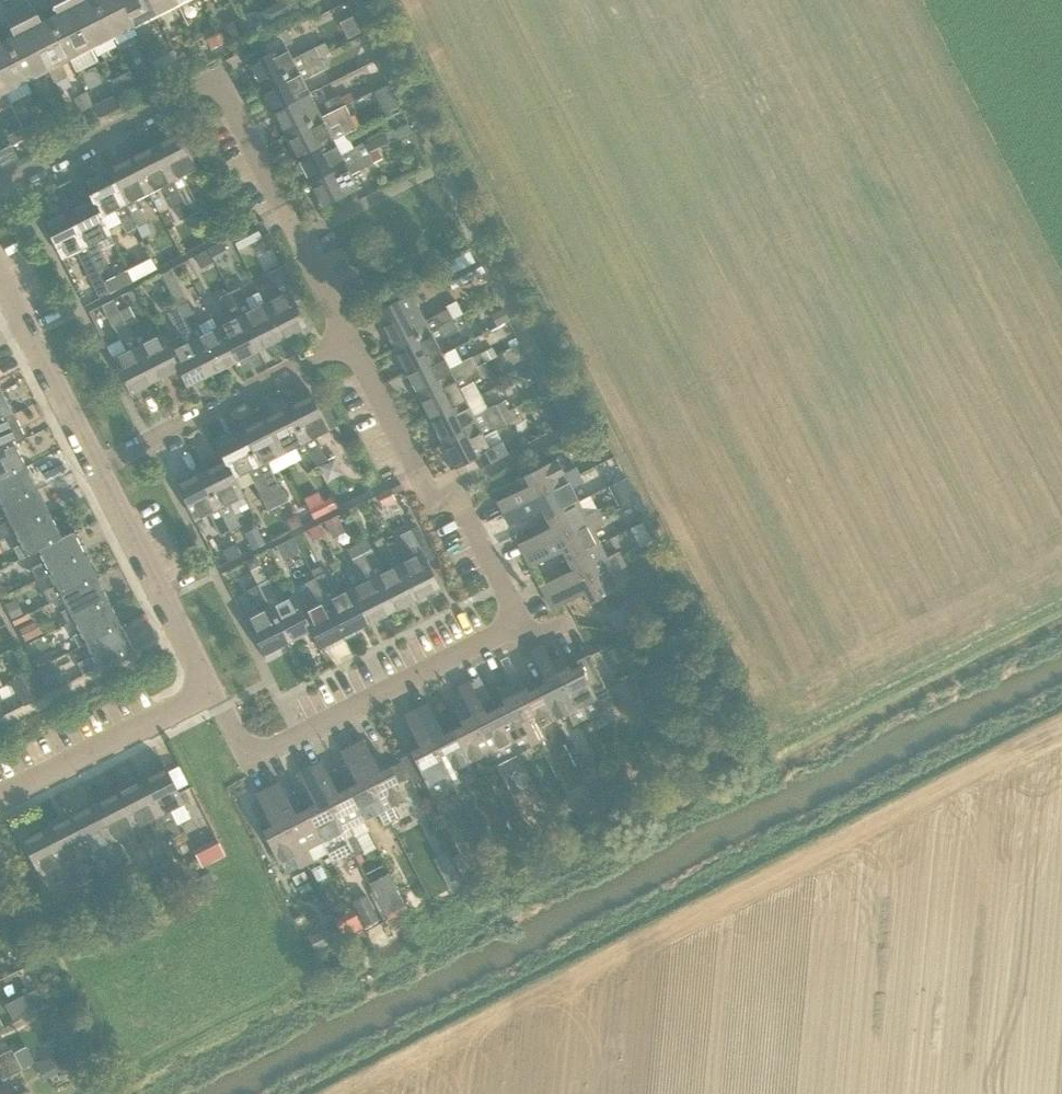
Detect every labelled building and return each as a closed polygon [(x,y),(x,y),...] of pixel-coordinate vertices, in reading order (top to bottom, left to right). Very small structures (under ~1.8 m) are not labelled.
[(57,16),(49,20),(70,60),(76,72),(98,61),(91,49),(66,0),(49,0),(57,16)] [(91,49),(113,38),(94,0),(87,0),(84,2),(83,0),(66,0),(91,49)] [(113,38),(134,27),(121,0),(94,0),(113,38)] [(148,0),(121,0),(134,27),(156,16),(148,0)] [(156,16),(178,5),(175,0),(148,0),(156,16)] [(277,3),(284,15),(299,7),(296,0),(284,0),(277,3)] [(16,8),(48,71),(49,70),(54,82),(68,76),(62,64),(70,60),(49,20),(41,24),(29,1),(16,8)] [(48,71),(16,8),(2,15),(14,37),(6,41),(26,82),(48,71)] [(228,25),(233,36),(245,30),(239,19),(228,25)] [(249,63),(261,88),(320,57),(331,52),(325,42),(291,59),(284,46),(293,41),(287,28),(259,42),(266,55),(249,63)] [(219,33),(207,39),(212,49),(224,43),(219,33)] [(5,93),(5,92),(26,82),(6,41),(0,44),(0,84),(5,93)] [(181,65),(176,54),(154,65),(159,76),(181,65)] [(325,67),(320,57),(261,88),(273,112),(308,94),(301,80),(325,67)] [(136,74),(142,85),(153,79),(148,68),(136,74)] [(115,95),(136,84),(130,72),(109,83),(115,95)] [(0,84),(0,111),(11,105),(5,92),(5,93),(0,84)] [(273,112),(285,136),(320,118),(320,117),(308,94),(273,112)] [(93,106),(88,95),(76,101),(81,112),(93,106)] [(120,107),(115,95),(93,106),(99,118),(120,107)] [(324,103),(329,113),(344,106),(339,95),(324,103)] [(51,127),(71,117),(64,103),(44,113),(51,127)] [(320,118),(285,136),(298,160),(333,142),(325,128),(349,115),(344,106),(329,113),(320,117),(320,118)] [(22,128),(28,139),(41,132),(36,121),(22,128)] [(7,136),(12,145),(26,138),(21,129),(7,136)] [(298,160),(296,160),(299,169),(302,168),(310,184),(378,149),(388,144),(384,137),(382,133),(340,156),(333,142),(298,160)] [(154,146),(183,203),(194,198),(183,175),(196,168),(178,134),(154,146)] [(154,146),(130,158),(148,193),(163,185),(173,207),(183,203),(154,146)] [(310,184),(322,208),(357,190),(350,176),(383,159),(378,149),(310,184)] [(130,158),(106,170),(136,228),(146,223),(134,200),(148,193),(130,158)] [(91,199),(100,217),(114,210),(126,233),(136,228),(106,170),(82,183),(91,199)] [(183,203),(190,216),(200,211),(194,198),(183,203)] [(109,235),(100,217),(91,199),(67,211),(97,269),(108,263),(97,241),(109,235)] [(180,221),(190,216),(183,203),(173,207),(180,221)] [(97,269),(67,211),(43,223),(61,260),(76,252),(100,297),(109,292),(104,281),(97,269)] [(146,223),(136,228),(142,239),(151,234),(146,223)] [(261,239),(254,226),(230,238),(237,252),(261,239)] [(207,250),(212,260),(227,252),(222,243),(209,250),(207,250)] [(213,262),(212,260),(207,250),(196,256),(201,268),(213,262)] [(127,270),(132,280),(156,268),(151,257),(127,270)] [(474,262),(447,276),(453,288),(484,272),(477,260),(474,262)] [(264,304),(282,340),(306,328),(288,293),(296,289),(284,266),(266,275),(278,298),(264,304)] [(178,307),(177,308),(211,376),(235,364),(217,329),(204,335),(171,269),(161,274),(178,307)] [(127,270),(104,281),(109,292),(132,280),(127,270)] [(240,287),(229,293),(258,352),(282,340),(264,304),(252,311),(240,287)] [(217,329),(235,364),(258,352),(229,293),(219,297),(228,315),(232,321),(217,329)] [(389,320),(381,324),(394,349),(452,320),(446,310),(424,321),(410,294),(383,308),(389,320)] [(445,308),(446,310),(452,320),(462,314),(456,302),(445,308)] [(125,323),(124,323),(154,382),(178,370),(170,353),(160,334),(147,340),(136,317),(135,318),(129,305),(119,310),(125,323)] [(170,353),(178,370),(187,388),(211,376),(177,308),(167,313),(183,346),(170,353)] [(508,321),(502,309),(491,314),(497,326),(508,321)] [(452,320),(394,349),(406,373),(441,355),(435,342),(457,331),(452,320)] [(154,382),(124,323),(115,328),(126,351),(112,358),(130,394),(154,382)] [(497,356),(494,349),(482,355),(486,362),(497,356)] [(406,373),(419,397),(476,367),(471,357),(448,369),(441,355),(406,373)] [(476,367),(419,397),(431,421),(466,403),(459,389),(481,378),(476,367)] [(535,381),(530,372),(521,377),(526,386),(535,381)] [(0,391),(0,422),(14,414),(2,390),(0,391)] [(312,395),(287,408),(316,465),(327,459),(316,437),(337,427),(328,407),(320,411),(312,395)] [(503,400),(495,404),(500,415),(509,411),(503,400)] [(431,421),(443,445),(500,415),(495,404),(472,416),(466,403),(431,421)] [(287,408),(263,420),(281,455),(296,448),(307,469),(316,465),(287,408)] [(500,415),(443,445),(455,468),(473,459),(478,469),(506,455),(500,443),(489,449),(483,437),(506,426),(517,420),(512,409),(509,411),(500,415)] [(15,444),(15,445),(26,438),(14,414),(0,422),(0,451),(15,444)] [(552,431),(561,426),(555,415),(546,420),(552,431)] [(263,420),(240,432),(278,507),(289,501),(269,462),(281,455),(263,420)] [(240,432),(216,445),(225,462),(234,479),(248,472),(268,512),(278,507),(240,432)] [(0,451),(0,480),(27,468),(15,445),(15,444),(0,451)] [(497,502),(503,514),(568,481),(564,474),(557,459),(524,476),(529,486),(497,502)] [(234,479),(225,462),(201,474),(230,532),(240,527),(229,504),(243,497),(234,479)] [(0,480),(0,510),(1,510),(38,491),(27,468),(0,480)] [(575,468),(564,474),(568,481),(503,514),(510,526),(542,510),(546,519),(578,502),(571,489),(583,483),(575,468)] [(230,532),(201,474),(177,486),(195,522),(209,515),(220,537),(230,532)] [(626,504),(636,499),(625,478),(615,483),(626,504)] [(400,483),(389,489),(392,495),(403,490),(400,483)] [(378,494),(384,505),(394,499),(392,495),(389,489),(378,494)] [(1,510),(7,521),(0,524),(0,535),(2,538),(7,535),(8,536),(13,533),(50,514),(38,491),(1,510)] [(551,528),(519,545),(525,556),(589,523),(585,516),(597,510),(590,496),(578,502),(546,519),(551,528)] [(314,518),(329,511),(324,500),(309,508),(314,518)] [(636,512),(642,510),(637,500),(627,505),(630,511),(636,512)] [(604,506),(597,510),(600,517),(608,513),(604,506)] [(589,523),(525,556),(531,568),(563,552),(567,561),(599,544),(592,531),(604,525),(600,517),(597,510),(585,516),(589,523)] [(298,513),(287,519),(292,529),(303,524),(298,513)] [(62,537),(50,514),(13,533),(19,545),(13,548),(19,559),(37,551),(36,550),(62,537)] [(344,528),(337,514),(325,520),(332,534),(344,528)] [(602,531),(608,546),(636,536),(630,521),(602,531)] [(309,528),(314,538),(321,534),(316,525),(309,528)] [(397,565),(415,600),(439,587),(421,553),(429,549),(417,526),(398,535),(410,558),(397,565)] [(254,549),(266,543),(259,529),(247,535),(254,549)] [(49,574),(86,555),(74,531),(62,537),(36,550),(37,551),(42,562),(37,565),(31,568),(37,579),(43,576),(43,577),(49,574)] [(292,537),(276,545),(283,559),(299,550),(292,537)] [(366,539),(357,544),(391,612),(415,600),(397,565),(383,572),(366,539)] [(223,551),(229,561),(242,555),(236,544),(223,551)] [(357,544),(346,549),(363,583),(350,590),(367,624),(391,612),(357,544)] [(599,544),(567,561),(572,570),(540,586),(546,598),(610,566),(606,558),(599,544)] [(610,566),(546,598),(552,610),(584,594),(589,603),(620,587),(614,574),(626,568),(617,552),(606,558),(610,566)] [(86,555),(49,574),(54,585),(49,588),(43,591),(49,603),(55,600),(61,598),(98,578),(86,555)] [(249,570),(259,565),(254,556),(245,561),(249,570)] [(321,566),(310,571),(313,578),(343,637),(367,624),(350,590),(337,596),(325,573),(321,566)] [(110,602),(98,578),(61,598),(67,609),(61,612),(67,624),(73,620),(110,602)] [(316,607),(302,614),(311,633),(319,649),(343,637),(313,578),(304,583),(316,607)] [(257,586),(287,645),(311,633),(302,614),(292,595),(278,602),(267,581),(257,586)] [(287,645),(257,586),(247,591),(258,613),(245,619),(264,657),(287,645)] [(15,600),(5,605),(14,621),(23,617),(15,600)] [(122,625),(110,602),(73,620),(78,632),(72,635),(79,647),(85,644),(122,625)] [(611,616),(617,629),(632,621),(626,609),(611,616)] [(34,622),(20,629),(26,641),(39,634),(34,622)] [(122,625),(85,644),(91,655),(77,663),(83,674),(90,670),(134,649),(122,625)] [(532,650),(530,652),(531,654),(546,683),(537,687),(553,721),(567,714),(575,710),(550,662),(543,648),(542,646),(542,645),(542,646),(532,650)] [(562,656),(550,662),(575,710),(567,714),(572,725),(581,720),(587,717),(601,710),(613,704),(589,657),(578,663),(579,666),(570,671),(562,656)] [(38,669),(46,685),(58,679),(50,663),(38,669)] [(42,696),(41,695),(30,672),(16,679),(28,703),(42,696)] [(633,674),(617,683),(622,692),(638,684),(633,674)] [(520,677),(508,683),(533,731),(525,736),(531,746),(539,742),(545,738),(540,729),(553,721),(537,687),(528,692),(520,677)] [(470,682),(457,688),(466,705),(491,753),(483,757),(486,763),(488,767),(496,763),(516,753),(495,709),(486,713),(470,682)] [(504,704),(495,709),(516,753),(531,746),(525,736),(533,731),(508,683),(497,689),(504,704)] [(427,704),(415,710),(448,775),(440,779),(446,789),(453,785),(461,781),(456,771),(470,764),(452,731),(443,736),(427,704)] [(462,726),(452,731),(470,764),(473,763),(483,757),(491,753),(466,705),(454,711),(462,726)] [(415,710),(403,717),(419,748),(410,753),(411,754),(423,779),(427,786),(432,796),(446,789),(440,779),(448,775),(415,710)] [(385,810),(377,814),(382,825),(397,817),(392,806),(406,799),(398,784),(390,768),(380,773),(363,740),(351,746),(385,810)] [(385,810),(351,746),(340,752),(356,784),(348,789),(363,821),(377,814),(385,810)] [(411,754),(400,760),(401,762),(409,778),(413,785),(423,779),(411,754)] [(322,760),(310,767),(343,831),(336,835),(341,846),(348,842),(353,852),(355,855),(364,851),(356,836),(368,830),(363,821),(348,789),(339,793),(322,760)] [(401,762),(390,768),(398,784),(409,778),(401,762)] [(310,767),(298,773),(315,806),(305,810),(322,842),(332,863),(353,852),(348,842),(341,846),(336,835),(343,831),(310,767)] [(141,781),(170,839),(180,834),(169,811),(182,804),(177,794),(164,769),(141,781)] [(117,793),(135,828),(149,821),(160,844),(170,839),(141,781),(117,793)] [(300,852),(293,856),(299,867),(313,860),(308,849),(322,842),(305,810),(296,815),(279,782),(267,788),(300,852)] [(300,852),(267,788),(255,795),(272,827),(263,832),(279,863),(293,856),(300,852)] [(614,788),(599,796),(606,810),(621,802),(614,788)] [(185,790),(177,794),(182,804),(190,800),(185,790)] [(117,793),(93,805),(123,863),(127,872),(138,865),(123,834),(135,828),(117,793)] [(407,794),(408,810),(423,809),(422,793),(407,794)] [(582,822),(600,813),(592,798),(574,807),(582,822)] [(93,805),(70,817),(87,852),(102,845),(113,867),(123,863),(93,805)] [(573,810),(562,816),(567,826),(578,820),(573,810)] [(87,852),(70,817),(46,829),(75,887),(85,882),(74,859),(87,852)] [(551,824),(541,829),(545,836),(555,831),(551,824)] [(46,829),(22,842),(40,876),(53,870),(64,892),(75,887),(46,829)] [(223,854),(215,839),(193,850),(201,865),(223,854)] [(169,857),(173,864),(183,859),(179,851),(169,857)] [(460,881),(446,853),(434,859),(448,887),(460,881)] [(431,858),(404,855),(402,878),(428,881),(431,858)] [(193,881),(200,894),(216,886),(209,873),(193,881)] [(393,879),(373,889),(386,915),(406,905),(393,879)] [(421,884),(404,893),(412,908),(429,899),(421,884)] [(379,919),(367,894),(353,900),(366,926),(379,919)] [(67,897),(52,905),(57,914),(72,906),(67,897)] [(355,909),(334,920),(344,938),(365,927),(355,909)] [(334,924),(311,936),(317,949),(341,937),(334,924)] [(71,1045),(56,1052),(67,1073),(82,1065),(73,1047),(71,1045)] [(25,1047),(13,1054),(21,1070),(34,1064),(25,1047)] [(0,1081),(21,1070),(13,1054),(10,1049),(0,1055),(0,1080),(0,1081)]
